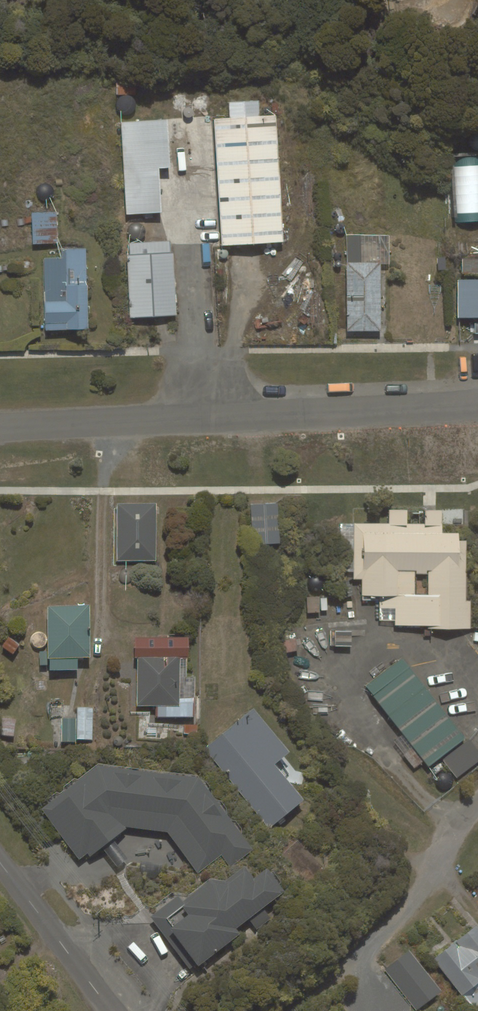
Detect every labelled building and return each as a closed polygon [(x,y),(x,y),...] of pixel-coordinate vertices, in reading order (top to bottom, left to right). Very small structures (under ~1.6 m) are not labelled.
[(214,119),(221,245),(284,242),(277,115),(214,119)] [(121,122),(126,215),(161,213),(159,168),(170,167),(168,119),(121,122)] [(56,213),(32,213),(32,243),(57,243),(56,213)] [(172,241),(126,243),(130,317),(176,315),(172,241)] [(62,258),(43,259),(45,331),(89,330),(87,249),(62,249),(62,258)] [(381,262),(348,262),(348,331),(382,331),(381,262)] [(458,318),(477,318),(477,280),(458,280),(458,318)] [(157,560),(156,503),(117,503),(118,560),(157,560)] [(278,503),(250,504),(252,544),(280,543),(278,503)] [(468,541),(460,541),(460,533),(442,533),(442,510),(431,510),(425,510),(424,524),(408,523),(408,509),(388,509),(388,523),(353,523),(351,580),(361,580),(361,597),(380,597),(379,621),(398,621),(397,628),(471,629),(472,601),(467,599),(468,541)] [(48,606),(49,658),(90,657),(89,605),(48,606)] [(179,658),(138,657),(137,706),(179,706),(179,658)] [(404,657),(366,686),(429,767),(467,738),(404,657)] [(289,752),(254,709),(205,750),(270,829),(305,800),(275,764),(289,752)] [(470,739),(443,760),(457,778),(477,762),(477,750),(470,739)] [(97,764),(39,809),(79,862),(125,827),(168,833),(197,872),(222,853),(231,865),(252,849),(199,778),(97,764)] [(150,915),(191,971),(241,934),(237,929),(288,892),(269,866),(254,876),(246,865),(225,881),(211,878),(183,899),(180,894),(150,915)] [(433,959),(474,1010),(477,1010),(477,927),(476,925),(433,959)] [(409,950),(384,969),(416,1010),(441,991),(409,950)]
